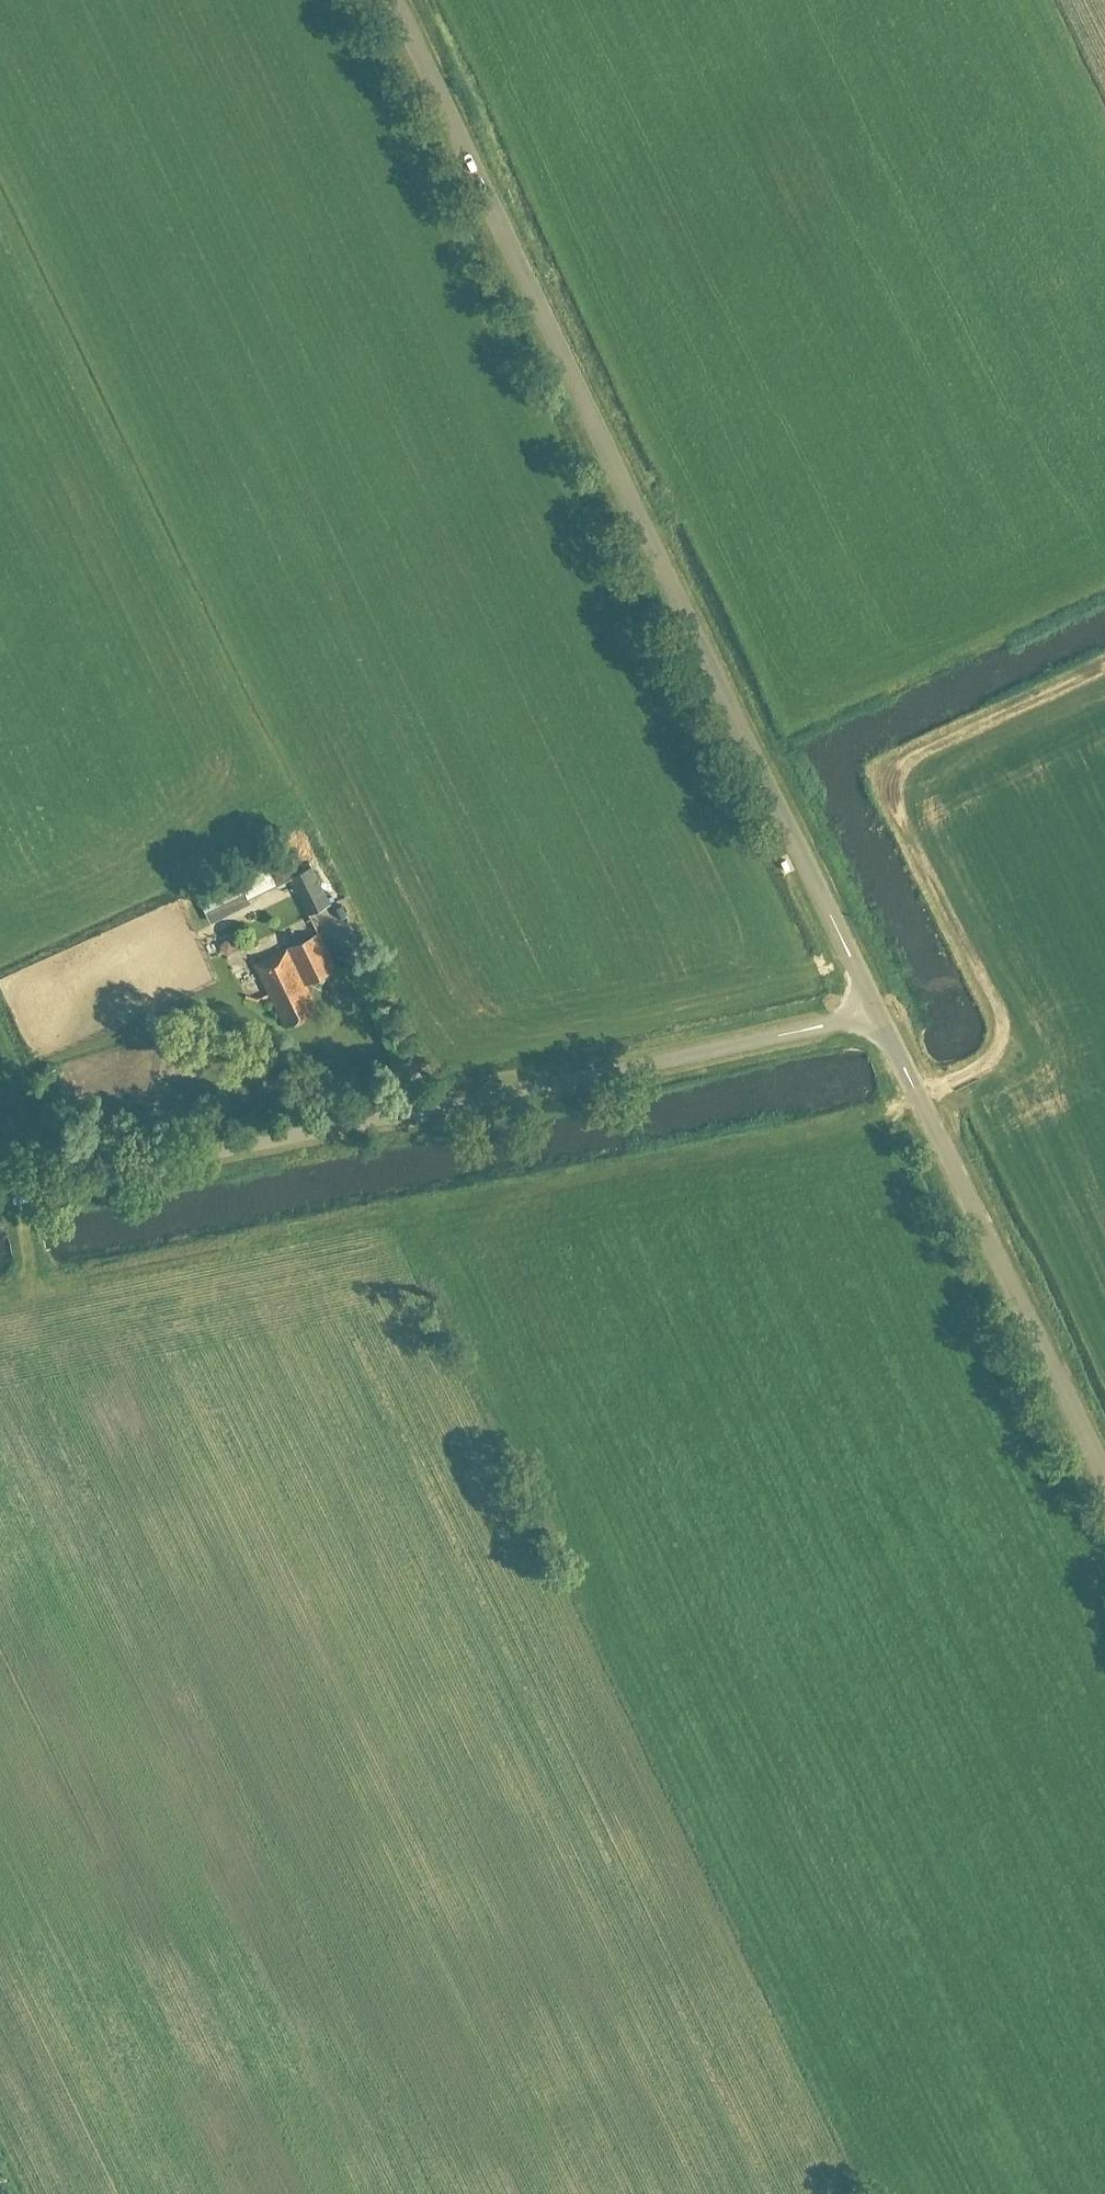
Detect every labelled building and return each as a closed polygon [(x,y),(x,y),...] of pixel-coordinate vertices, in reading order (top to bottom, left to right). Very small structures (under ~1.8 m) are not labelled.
[(311,868),(297,875),(283,845),(267,852),(281,882),(290,878),(309,917),(330,907),(311,868)] [(265,861),(196,895),(204,912),(244,892),(248,900),(277,886),(265,861)] [(318,935),(255,965),(285,1029),(318,1013),(305,986),(336,971),(318,935)]
